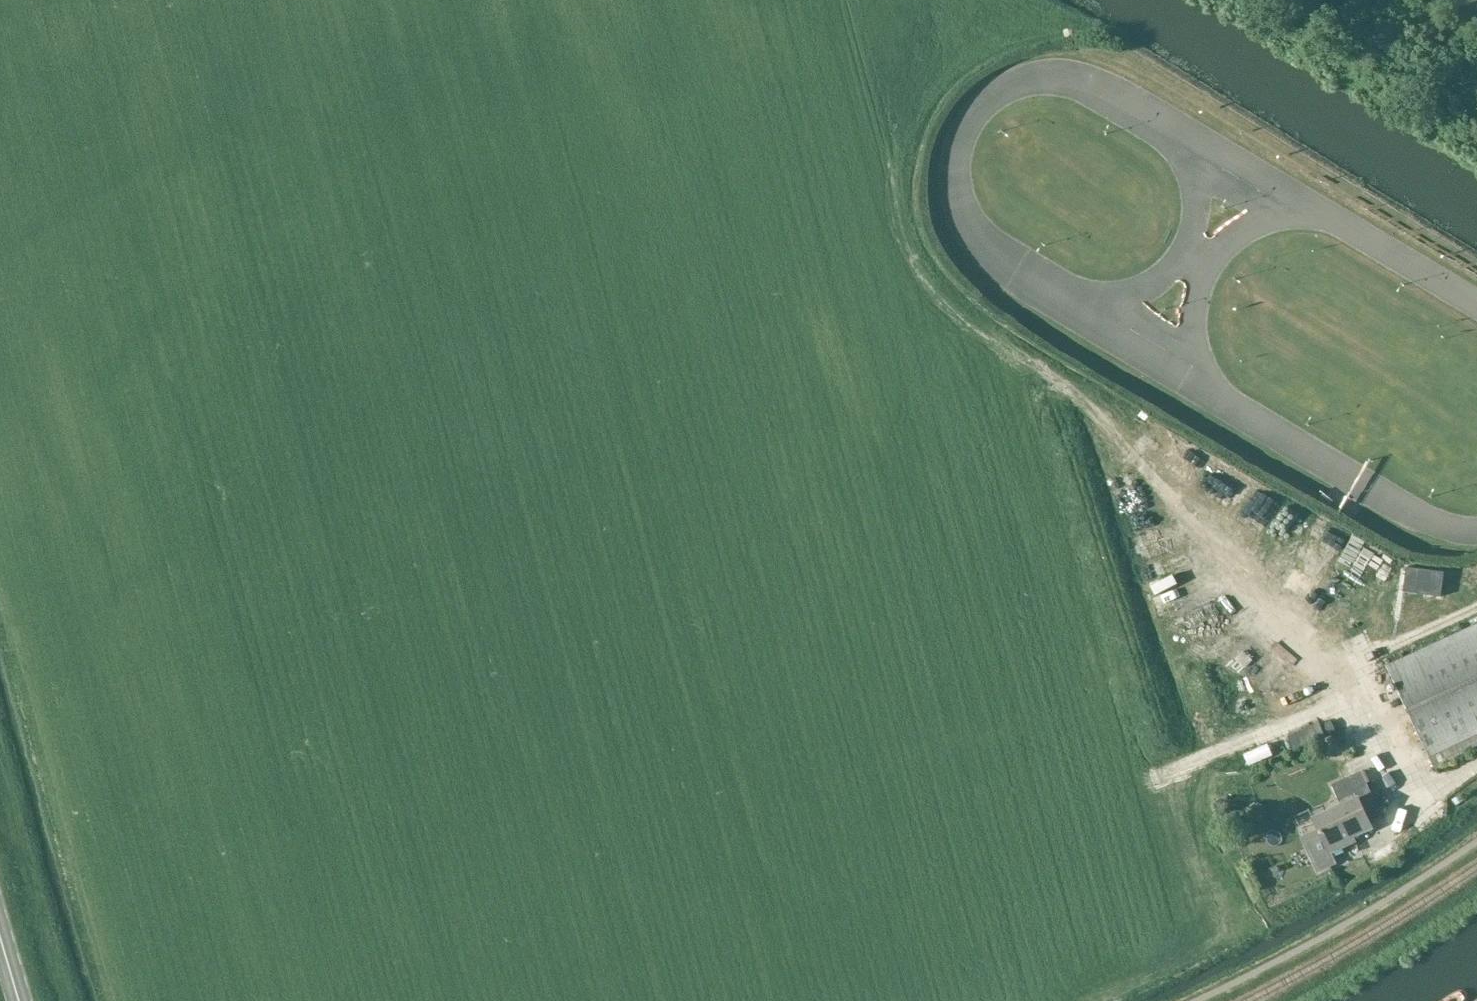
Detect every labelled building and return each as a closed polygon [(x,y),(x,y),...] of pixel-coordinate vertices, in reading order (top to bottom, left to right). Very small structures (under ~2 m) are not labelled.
[(1388,666),(1430,757),(1476,735),(1476,624),(1388,666)] [(1301,732),(1279,742),(1284,753),(1306,743),(1301,732)] [(1339,797),(1343,806),(1314,819),(1330,852),(1355,841),(1353,836),(1372,827),(1370,822),(1383,816),(1368,783),(1359,787),(1354,776),(1350,778),(1349,777),(1332,785),(1338,798),(1339,797)]
